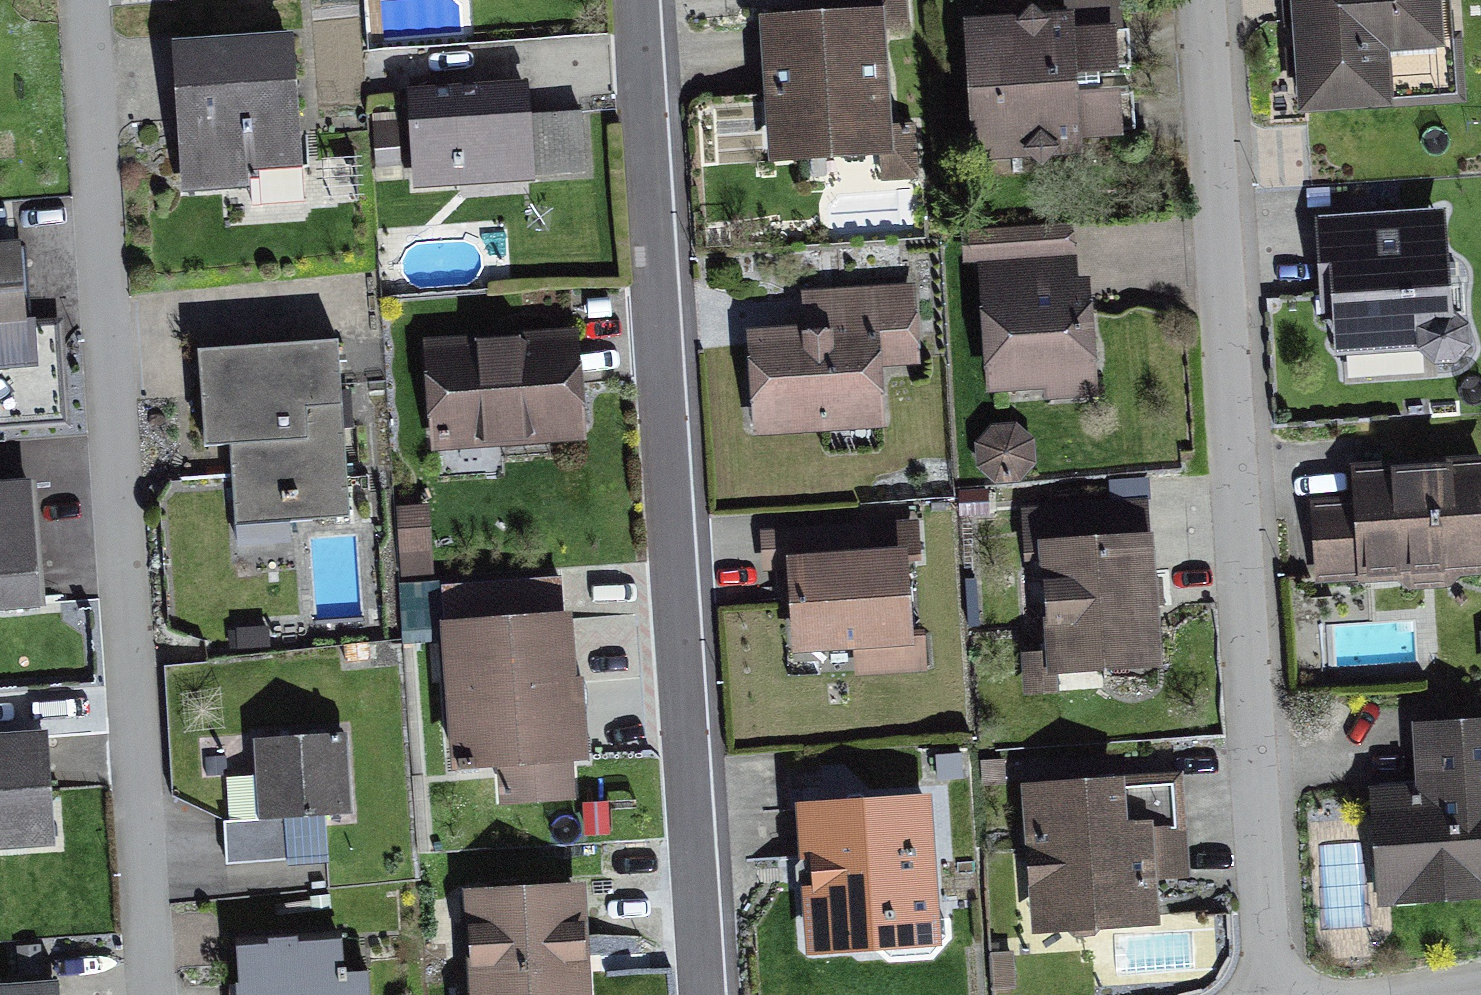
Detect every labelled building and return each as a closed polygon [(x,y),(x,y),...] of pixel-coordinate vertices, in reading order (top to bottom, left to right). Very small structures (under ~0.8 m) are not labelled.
[(807,19),(882,13),(881,0),(805,0),(807,19)] [(1301,111),(1452,100),(1444,0),(1292,0),(1301,111)] [(766,22),(777,164),(892,155),(882,13),(807,19),(766,22)] [(962,25),(973,165),(1116,153),(1105,14),(962,25)] [(179,129),(183,191),(306,183),(296,42),(173,50),(179,129)] [(403,92),(409,188),(547,179),(543,113),(541,83),(403,92)] [(543,113),(547,179),(582,177),(578,111),(543,113)] [(1324,221),(1333,354),(1453,346),(1443,212),(1324,221)] [(1071,228),(965,235),(967,269),(1073,262),(1071,228)] [(33,364),(23,252),(0,254),(0,367),(33,364)] [(979,273),(988,396),(1095,389),(1086,266),(979,273)] [(751,337),(757,427),(886,419),(883,370),(917,368),(912,297),(808,304),(810,333),(751,337)] [(423,345),(429,450),(589,441),(583,336),(423,345)] [(238,448),(241,525),(348,521),(341,351),(203,356),(207,449),(238,448)] [(991,427),(976,445),(978,470),(994,484),(1022,483),(1036,465),(1034,441),(1015,425),(991,427)] [(1315,580),(1480,572),(1480,461),(1349,467),(1351,513),(1312,515),(1315,580)] [(29,612),(21,499),(20,485),(0,486),(0,614),(29,612)] [(428,507),(397,508),(400,578),(431,576),(428,507)] [(1053,526),(1064,649),(1183,638),(1172,515),(1053,526)] [(823,579),(828,649),(945,641),(937,529),(820,537),(823,579)] [(439,593),(442,638),(576,627),(572,582),(439,593)] [(576,627),(442,638),(453,776),(507,772),(511,812),(590,806),(576,627)] [(1378,906),(1480,901),(1480,727),(1413,730),(1416,795),(1373,797),(1378,906)] [(49,847),(43,733),(0,736),(0,850),(49,847)] [(255,747),(260,818),(348,812),(343,741),(255,747)] [(1022,793),(1031,935),(1157,926),(1154,882),(1188,880),(1181,783),(1022,793)] [(798,886),(803,958),(935,949),(926,806),(794,814),(798,886)] [(288,819),(222,823),(225,869),(291,865),(288,819)] [(588,893),(466,899),(471,994),(593,994),(588,893)] [(39,935),(9,938),(13,980),(42,978),(39,935)] [(236,994),(366,994),(361,943),(233,954),(236,994)] [(1013,953),(992,955),(994,991),(1015,990),(1013,953)] [(55,987),(0,991),(0,994),(56,994),(55,987)]
